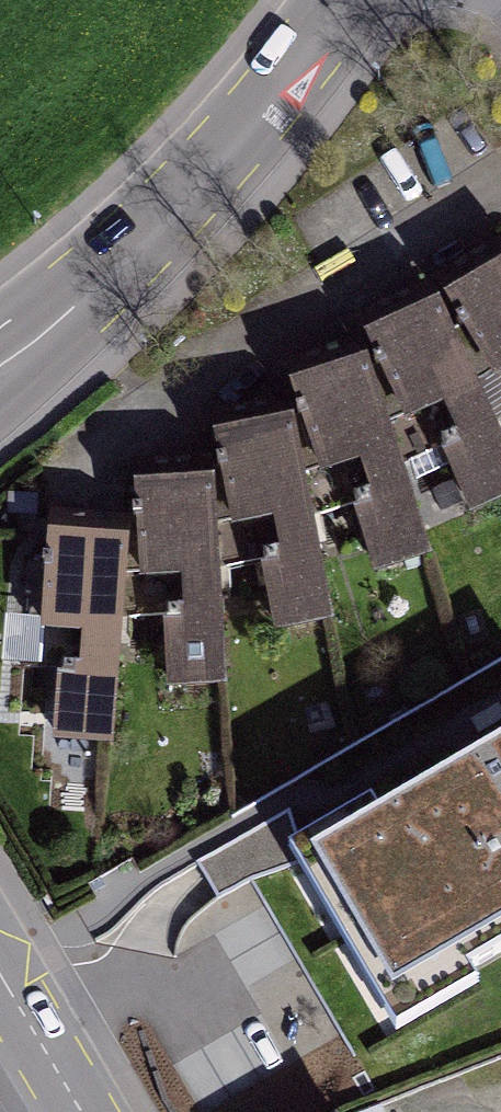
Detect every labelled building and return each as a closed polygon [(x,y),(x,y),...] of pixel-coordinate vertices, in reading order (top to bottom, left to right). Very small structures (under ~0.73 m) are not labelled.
[(445,308),(499,427),(500,426),(500,275),(445,308)] [(445,308),(361,347),(367,366),(396,455),(442,435),(470,505),(500,491),(500,431),(499,427),(445,308)] [(396,455),(367,366),(288,394),(294,428),(312,523),(354,507),(377,580),(433,563),(396,455)] [(312,523),(294,428),(209,444),(213,489),(219,571),(262,565),(275,641),(334,628),(312,523)] [(219,571),(213,489),(136,493),(141,589),(162,590),(166,696),(227,693),(219,571)] [(128,551),(51,547),(49,575),(29,574),(26,614),(0,613),(0,670),(44,673),(39,752),(115,756),(128,551)] [(307,847),(395,1009),(473,967),(457,939),(500,915),(500,742),(307,847)]
